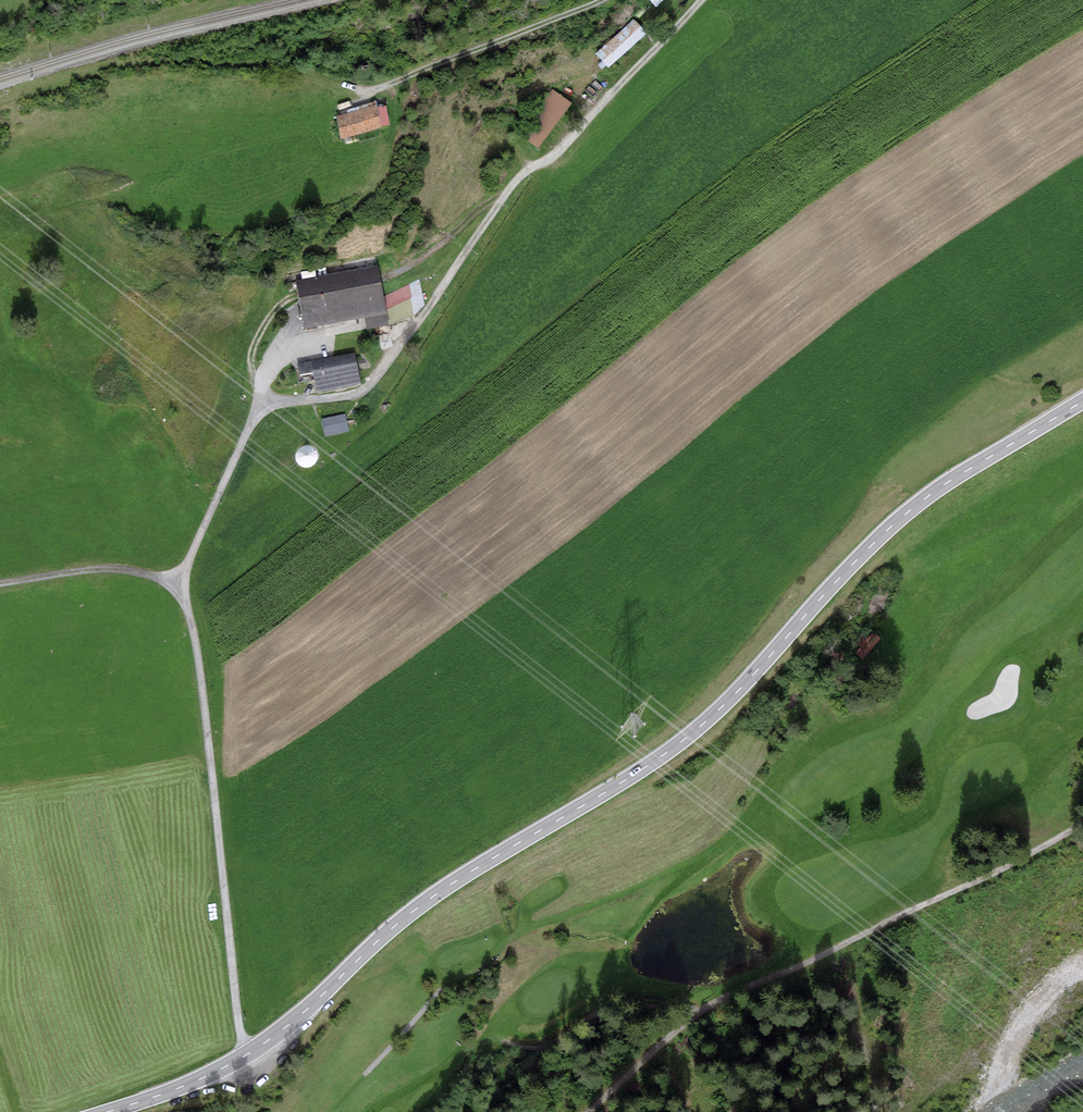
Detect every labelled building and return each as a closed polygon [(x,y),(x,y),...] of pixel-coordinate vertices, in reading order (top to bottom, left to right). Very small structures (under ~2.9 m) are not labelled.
[(632,24),(595,56),(605,69),(643,37),(632,24)] [(553,92),(517,136),(533,149),(569,105),(553,92)] [(375,107),(330,119),(336,141),(381,128),(375,107)] [(379,272),(300,286),(308,332),(387,318),(379,272)] [(355,360),(301,369),(304,387),(317,384),(319,396),(360,390),(355,360)] [(345,415),(324,419),(327,435),(348,431),(345,415)]
